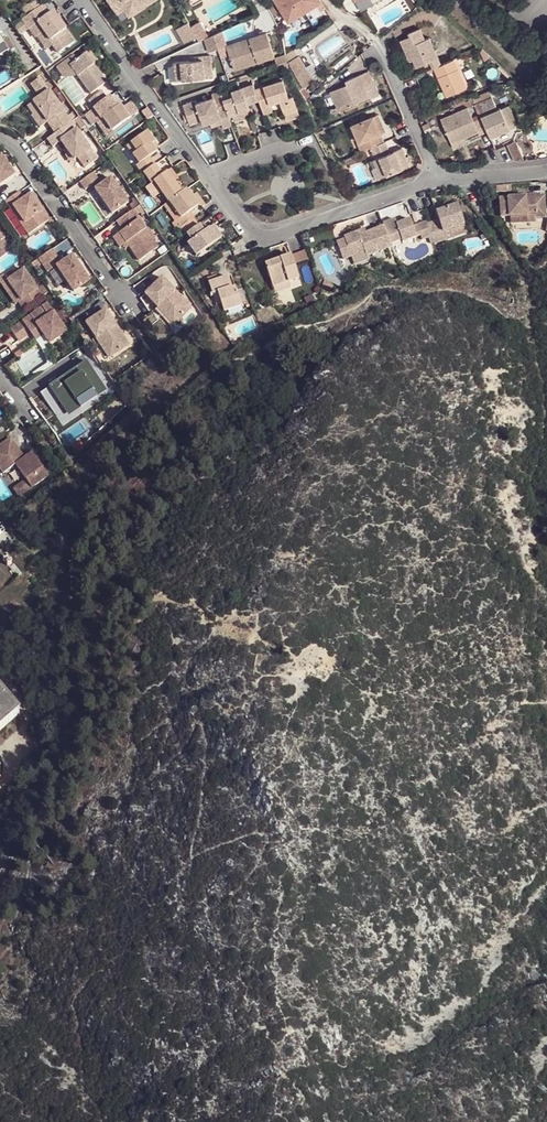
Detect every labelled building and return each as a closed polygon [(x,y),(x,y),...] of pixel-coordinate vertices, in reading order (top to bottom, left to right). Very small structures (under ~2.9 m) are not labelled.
[(111,6),(120,1),(129,14),(152,0),(108,0),(111,6)] [(275,0),(290,24),(306,14),(297,0),(276,0),(275,0)] [(306,14),(322,4),(319,0),(297,0),(306,14)] [(111,6),(120,20),(129,14),(120,1),(111,6)] [(33,3),(20,12),(26,20),(39,10),(33,3)] [(26,20),(21,23),(24,27),(28,32),(31,30),(36,26),(43,36),(57,56),(74,44),(58,22),(55,24),(49,17),(46,19),(39,10),(26,20)] [(58,22),(52,14),(49,17),(55,24),(58,22)] [(197,20),(176,33),(184,47),(206,35),(197,20)] [(21,23),(14,28),(17,33),(24,27),(21,23)] [(31,30),(38,40),(43,36),(36,26),(31,30)] [(429,62),(436,59),(427,38),(422,40),(417,29),(407,34),(408,37),(399,41),(405,57),(409,55),(411,61),(414,68),(429,62)] [(226,46),(221,31),(212,34),(217,49),(226,46)] [(251,44),(227,52),(233,69),(273,55),(266,33),(250,39),(251,44)] [(208,52),(217,49),(212,34),(204,39),(208,52)] [(250,39),(226,46),(227,52),(251,44),(250,39)] [(85,55),(93,66),(96,64),(88,53),(85,55)] [(77,61),(69,67),(77,77),(89,95),(106,84),(93,66),(85,55),(77,61)] [(275,65),(285,60),(285,55),(273,58),(275,65)] [(191,62),(173,64),(175,76),(182,75),(183,82),(212,77),(209,56),(201,57),(201,60),(191,62)] [(296,73),(305,68),(299,56),(289,60),(296,73)] [(63,79),(77,77),(69,67),(77,61),(73,57),(57,69),(63,79)] [(432,69),(439,65),(436,59),(429,62),(432,69)] [(278,72),(287,69),(285,60),(275,65),(278,72)] [(439,65),(432,69),(445,96),(464,88),(452,60),(439,65)] [(305,68),(296,73),(304,87),(313,82),(305,68)] [(238,83),(251,78),(250,73),(236,78),(238,83)] [(366,85),(361,75),(345,82),(347,85),(330,93),(330,94),(337,109),(331,111),(332,115),(371,98),(372,100),(379,96),(374,82),(366,85)] [(30,85),(38,97),(48,91),(39,78),(30,85)] [(288,98),(283,80),(255,89),(259,100),(263,111),(272,108),(270,104),(280,101),(282,106),(284,114),(297,110),(293,96),(288,98)] [(234,97),(222,100),(224,106),(228,117),(249,111),(247,104),(259,100),(255,89),(254,85),(232,92),(234,97)] [(46,123),(47,124),(64,112),(48,90),(48,91),(38,97),(32,102),(32,103),(38,111),(46,123)] [(94,108),(106,99),(101,92),(86,103),(88,105),(85,107),(89,112),(94,108)] [(234,97),(232,92),(220,95),(222,100),(234,97)] [(337,109),(330,94),(324,96),(331,111),(337,109)] [(492,98),(475,105),(481,119),(488,133),(490,138),(509,130),(500,109),(497,110),(492,98)] [(108,110),(112,106),(106,99),(94,108),(104,122),(111,132),(129,119),(123,111),(120,106),(114,109),(110,113),(108,110)] [(195,101),(182,106),(189,124),(200,120),(208,118),(210,123),(220,119),(221,124),(223,128),(231,126),(228,117),(224,106),(214,109),(211,100),(197,104),(195,101)] [(32,115),(38,111),(32,103),(27,107),(32,115)] [(517,127),(508,105),(500,109),(509,130),(517,127)] [(123,111),(129,119),(133,116),(128,108),(123,111)] [(480,136),(488,133),(481,119),(474,122),(468,108),(440,120),(451,145),(466,139),(479,134),(480,136)] [(287,123),(300,118),(297,110),(284,114),(287,123)] [(46,123),(38,111),(32,115),(30,117),(39,129),(46,123)] [(54,134),(71,122),(64,112),(47,124),(54,134)] [(373,118),(380,135),(384,133),(378,116),(373,118)] [(371,149),(383,143),(380,135),(373,118),(352,127),(359,145),(357,145),(361,153),(371,149)] [(54,134),(46,140),(52,148),(60,142),(59,141),(76,129),(71,122),(54,134)] [(111,132),(104,122),(99,126),(106,135),(111,132)] [(427,123),(421,125),(424,133),(430,130),(427,123)] [(326,128),(321,130),(323,137),(330,135),(326,128)] [(59,141),(60,142),(68,154),(74,162),(78,159),(90,150),(76,129),(59,141)] [(144,173),(155,166),(149,158),(156,152),(155,151),(151,146),(154,143),(147,133),(131,144),(136,153),(132,156),(138,165),(136,166),(141,175),(144,173)] [(466,139),(451,145),(453,149),(468,143),(466,139)] [(389,154),(385,142),(383,143),(371,149),(376,161),(373,162),(380,179),(409,167),(401,149),(389,154)] [(90,150),(78,159),(84,168),(97,159),(90,150)] [(74,162),(68,154),(64,157),(70,165),(74,162)] [(0,157),(0,187),(15,177),(1,157),(0,157)] [(370,163),(376,181),(380,179),(373,162),(370,163)] [(155,166),(144,173),(151,185),(153,183),(161,194),(168,203),(169,202),(181,193),(174,182),(166,172),(161,176),(155,166)] [(166,172),(174,182),(177,180),(170,170),(166,172)] [(92,173),(79,183),(84,190),(91,185),(98,181),(92,173)] [(100,185),(94,189),(112,215),(128,204),(110,178),(100,185)] [(98,181),(91,185),(94,189),(100,185),(98,181)] [(146,189),(154,199),(161,194),(153,183),(151,185),(146,189)] [(187,192),(186,190),(181,193),(169,202),(180,219),(189,212),(196,208),(198,207),(187,192)] [(187,192),(198,207),(196,208),(197,208),(198,208),(199,208),(200,208),(201,208),(202,207),(203,207),(204,206),(195,194),(192,196),(188,190),(187,192)] [(23,199),(19,193),(5,202),(28,235),(48,221),(42,212),(24,225),(11,207),(23,199)] [(23,199),(11,207),(24,225),(42,212),(30,195),(23,199)] [(545,197),(500,200),(501,215),(510,214),(510,218),(529,216),(529,213),(536,212),(537,219),(546,218),(546,217),(545,197)] [(180,219),(169,202),(168,203),(163,207),(174,223),(180,219)] [(140,205),(133,211),(137,216),(144,211),(140,205)] [(438,223),(427,226),(434,246),(444,242),(443,236),(464,229),(456,207),(445,211),(435,214),(438,223)] [(133,211),(116,222),(122,231),(138,220),(139,220),(137,216),(133,211)] [(172,224),(176,231),(179,228),(194,218),(189,212),(180,219),(174,223),(172,224)] [(529,216),(510,218),(511,224),(536,222),(535,219),(537,219),(536,212),(529,213),(529,216)] [(187,235),(199,226),(194,218),(179,228),(184,237),(187,235)] [(119,234),(126,244),(145,230),(138,220),(122,231),(119,234)] [(394,222),(383,226),(384,229),(390,246),(400,242),(401,245),(420,238),(422,243),(429,240),(431,246),(434,246),(427,226),(426,224),(411,229),(409,223),(396,227),(394,222)] [(208,229),(204,233),(199,226),(187,235),(192,241),(188,245),(196,256),(221,237),(216,230),(211,234),(208,229)] [(211,234),(216,230),(213,226),(208,229),(211,234)] [(147,228),(145,230),(126,244),(128,247),(138,261),(158,247),(153,240),(154,239),(147,228)] [(176,231),(181,239),(184,237),(179,228),(176,231)] [(365,235),(358,238),(357,234),(343,238),(350,258),(352,257),(364,253),(365,258),(366,258),(367,258),(391,249),(390,246),(384,229),(365,235)] [(444,242),(465,234),(464,229),(443,236),(444,242)] [(119,234),(113,238),(120,248),(123,246),(126,244),(119,234)] [(17,245),(14,241),(7,246),(0,236),(0,258),(17,245)] [(350,258),(344,240),(335,243),(342,261),(350,258)] [(51,250),(37,260),(41,265),(44,269),(58,260),(51,250)] [(290,257),(293,268),(309,263),(305,252),(290,257)] [(364,253),(352,257),(350,258),(353,267),(367,262),(366,258),(365,258),(364,253)] [(61,264),(55,268),(72,292),(89,281),(71,256),(61,264)] [(290,257),(264,265),(272,289),(287,283),(298,280),(293,268),(290,257)] [(37,260),(31,265),(35,270),(41,265),(37,260)] [(58,260),(44,269),(47,274),(55,268),(61,264),(58,260)] [(23,309),(41,296),(36,289),(23,270),(14,276),(11,272),(3,277),(20,300),(18,302),(23,309)] [(20,300),(3,277),(3,276),(0,277),(0,283),(15,304),(18,302),(20,300)] [(227,278),(208,285),(213,298),(218,296),(222,307),(225,313),(242,307),(237,293),(233,295),(231,289),(227,278)] [(160,282),(173,295),(175,292),(162,279),(160,282)] [(161,307),(173,295),(160,282),(145,297),(158,310),(161,307)] [(49,291),(44,283),(36,289),(41,296),(49,291)] [(274,294),(290,289),(287,283),(272,289),(274,294)] [(173,295),(161,307),(177,323),(191,308),(175,292),(173,295)] [(218,296),(213,298),(217,309),(222,307),(218,296)] [(47,303),(10,329),(18,341),(30,333),(42,324),(54,340),(66,331),(47,303)] [(158,310),(174,326),(177,323),(161,307),(158,310)] [(62,309),(57,312),(65,322),(69,319),(62,309)] [(106,311),(86,325),(97,341),(100,338),(116,327),(106,311)] [(42,324),(30,333),(35,340),(43,334),(49,343),(54,340),(42,324)] [(116,327),(100,338),(113,357),(129,345),(116,327)] [(100,338),(97,341),(109,359),(113,357),(100,338)] [(88,362),(41,393),(56,416),(65,410),(78,401),(82,407),(96,396),(92,391),(103,384),(88,362)] [(107,390),(103,384),(92,391),(96,396),(107,390)] [(82,407),(78,401),(65,410),(69,416),(82,407)] [(0,446),(0,470),(3,473),(15,465),(26,480),(19,484),(25,492),(48,475),(32,453),(24,458),(10,439),(0,446)] [(19,484),(13,488),(19,496),(25,492),(19,484)] [(13,559),(1,545),(0,546),(0,570),(13,559)] [(0,570),(0,597),(9,607),(39,579),(18,555),(13,559),(0,570)] [(5,693),(0,697),(0,744),(4,749),(33,726),(5,693)]
